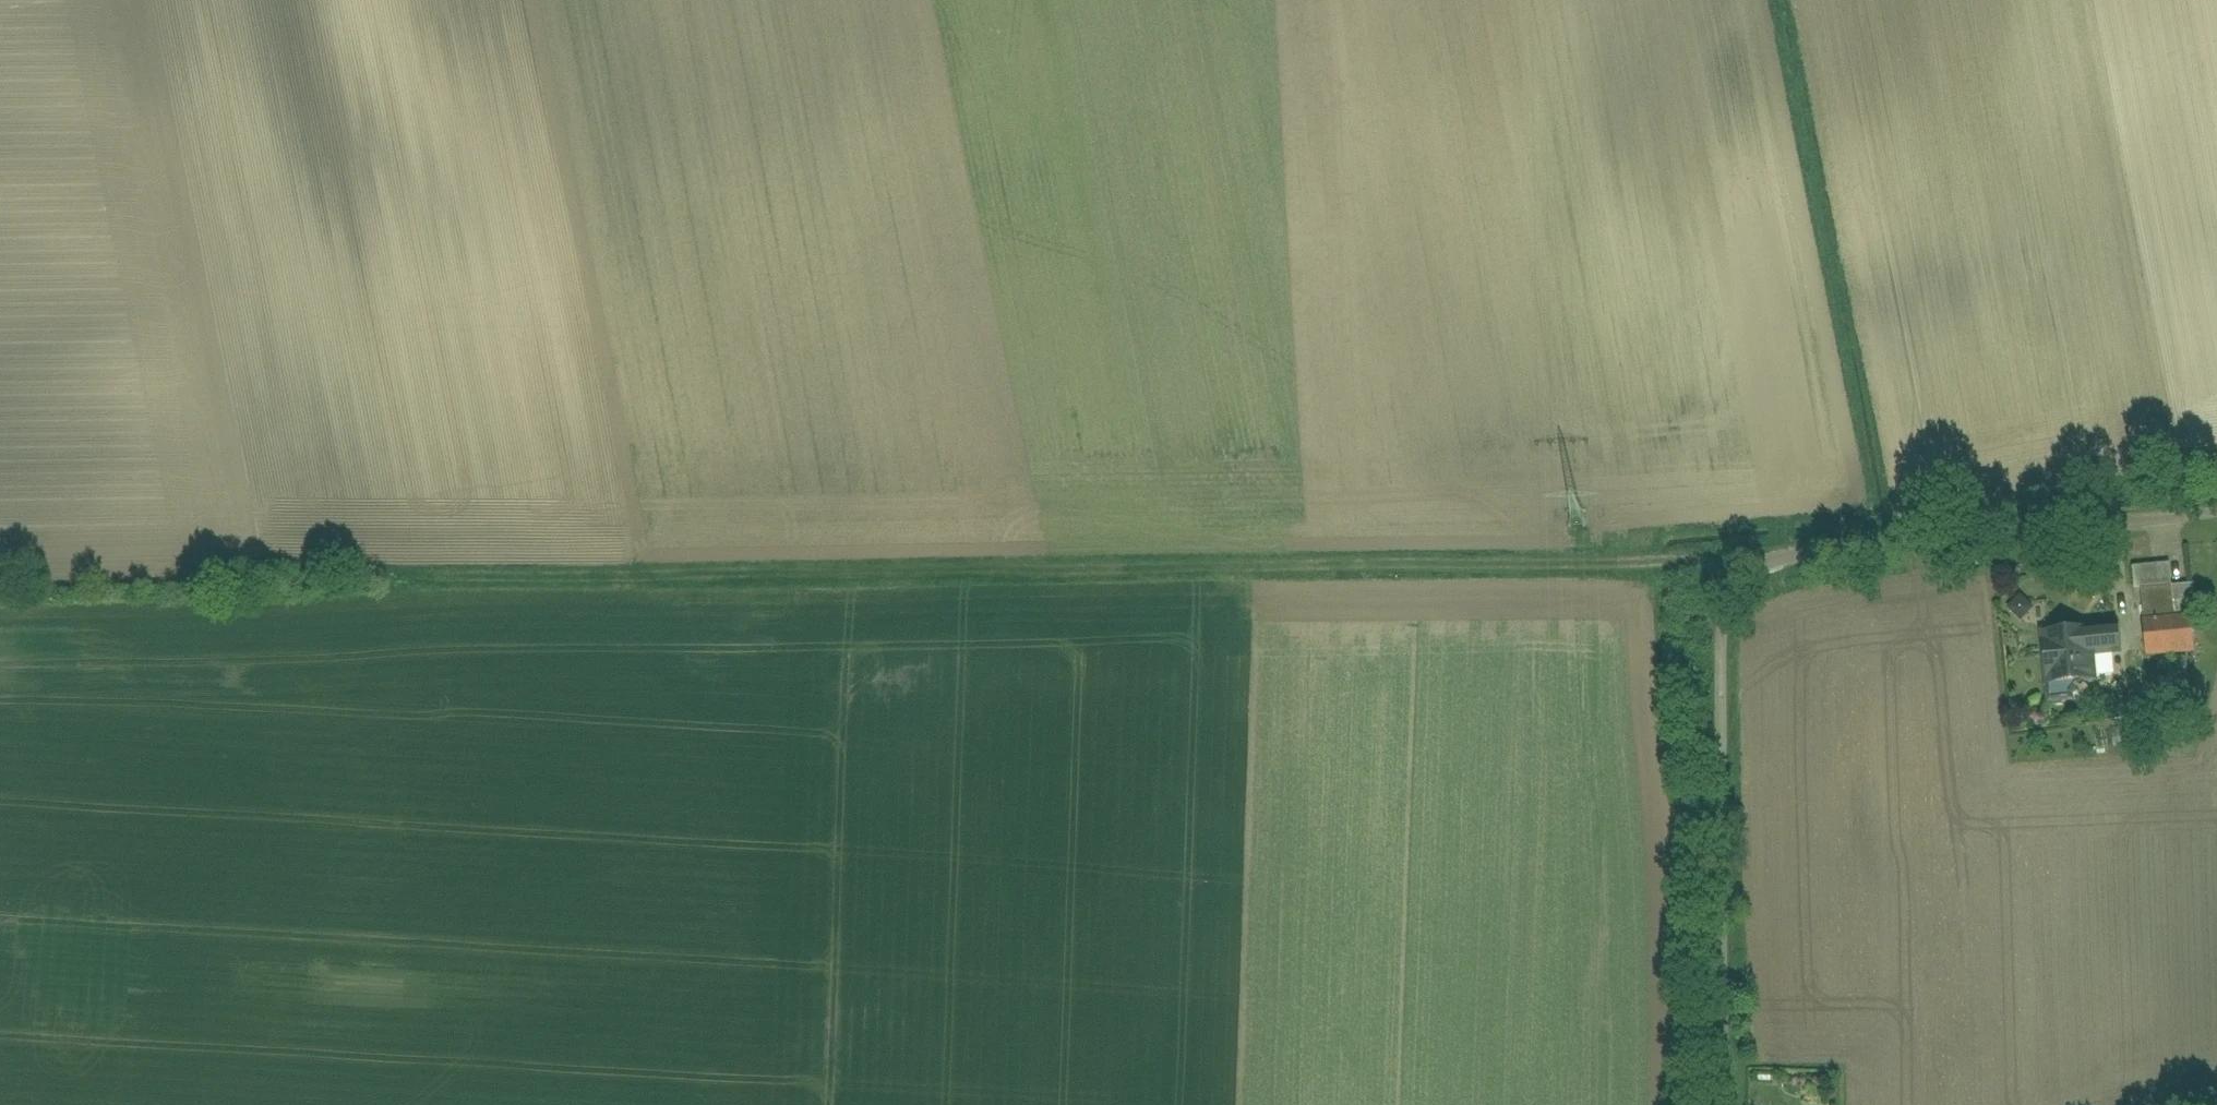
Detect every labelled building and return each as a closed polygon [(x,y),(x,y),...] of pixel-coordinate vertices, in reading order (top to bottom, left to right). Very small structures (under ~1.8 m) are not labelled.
[(2167,571),(2132,575),(2141,627),(2142,652),(2145,669),(2197,661),(2196,593),(2171,592),(2167,571)] [(2118,629),(2040,635),(2045,688),(2097,684),(2095,656),(2119,654),(2118,629)]
